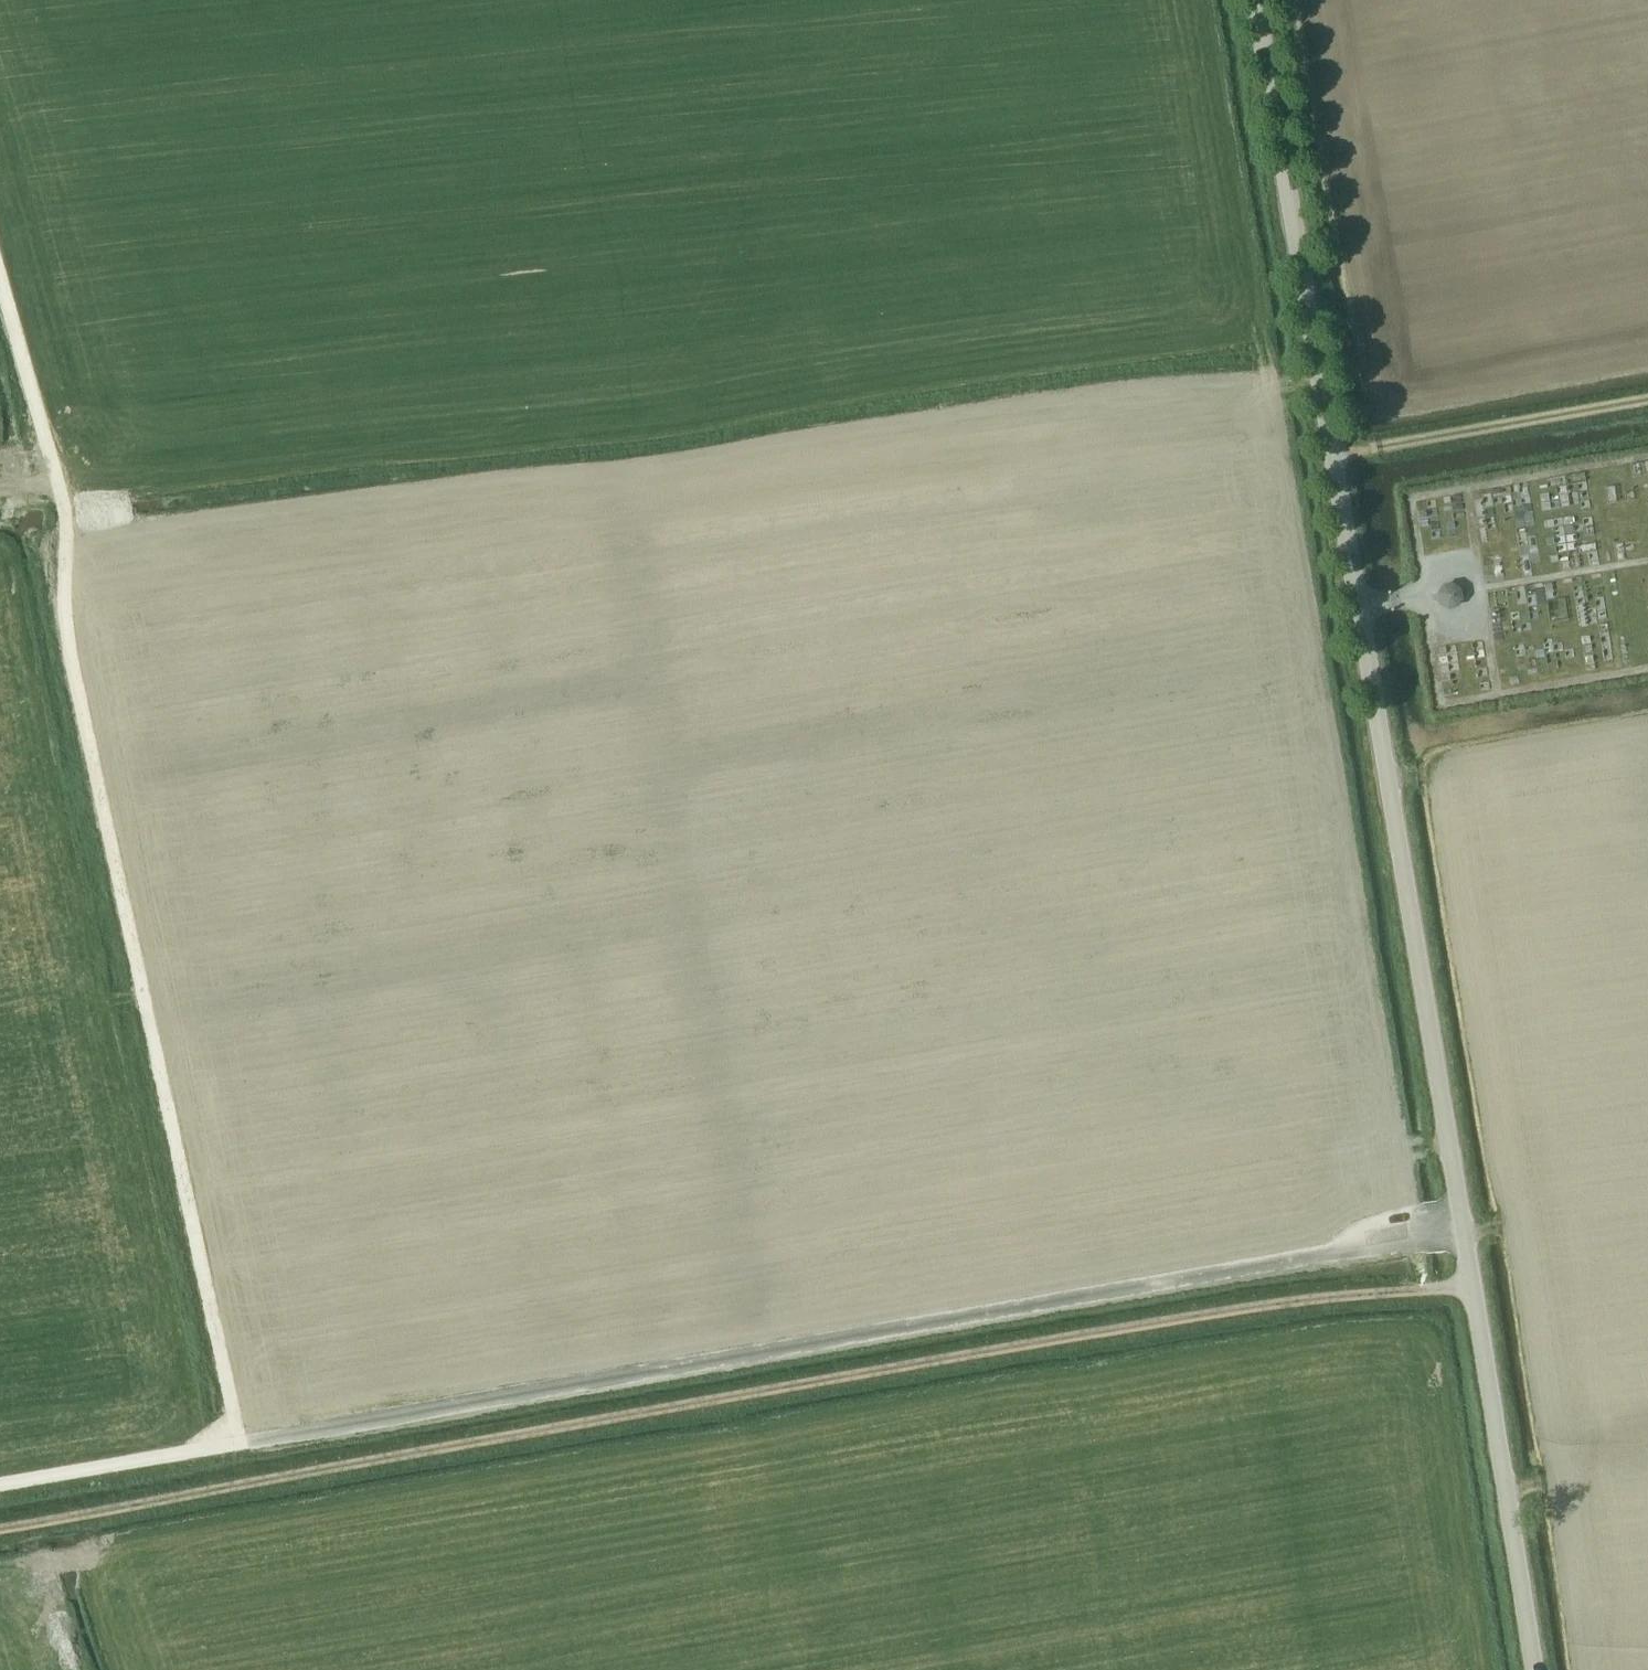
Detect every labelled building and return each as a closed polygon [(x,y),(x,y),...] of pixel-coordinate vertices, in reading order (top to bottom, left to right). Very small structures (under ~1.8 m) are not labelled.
[(1449,606),(1457,605),(1463,597),(1461,588),(1454,583),(1445,585),(1440,592),(1442,601),(1449,606)]
